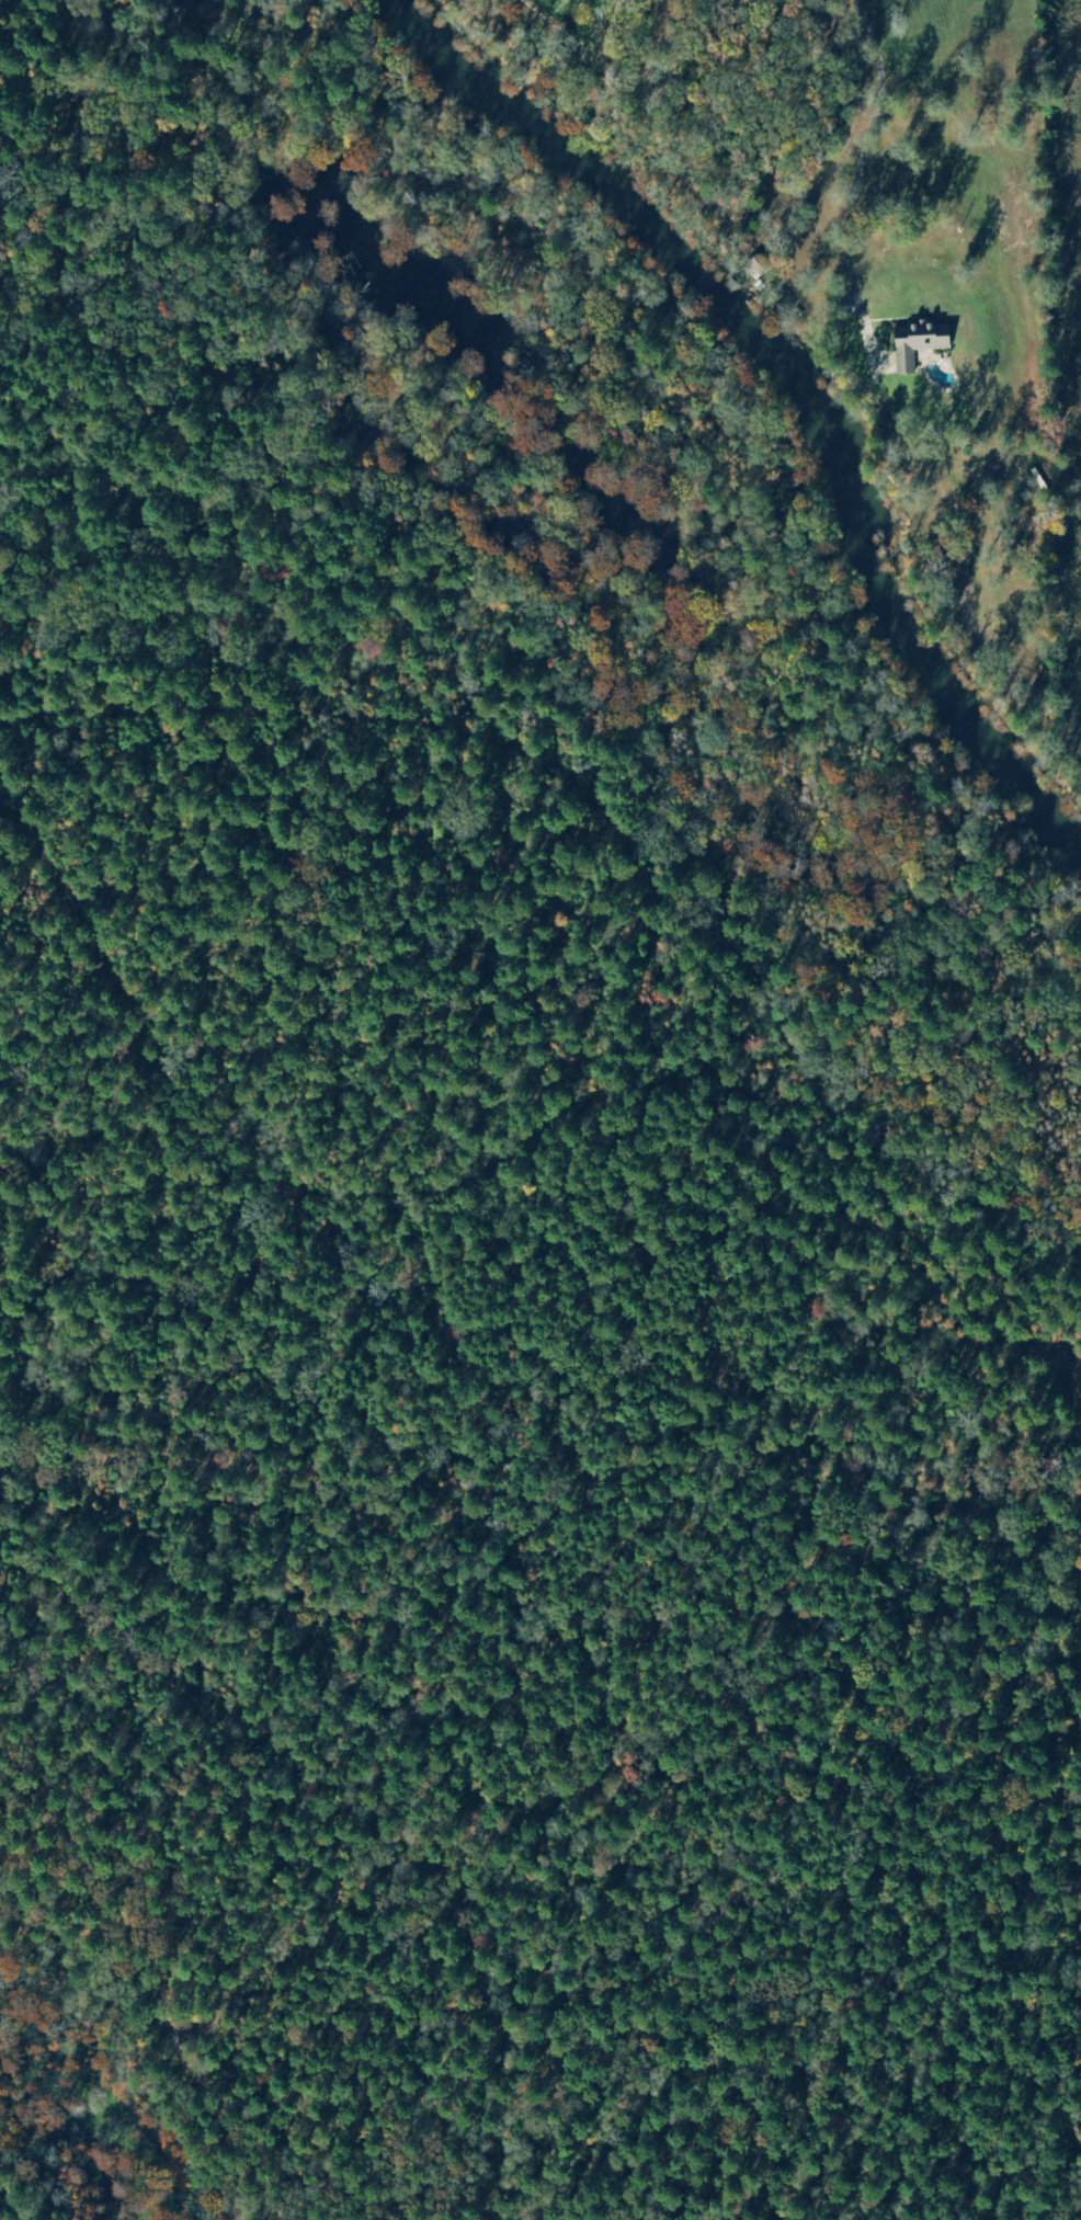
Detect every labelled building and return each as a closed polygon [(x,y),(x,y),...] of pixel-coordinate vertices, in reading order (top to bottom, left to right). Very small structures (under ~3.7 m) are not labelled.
[(957,350),(955,323),(898,326),(901,376),(920,375),(918,352),(957,350)]
